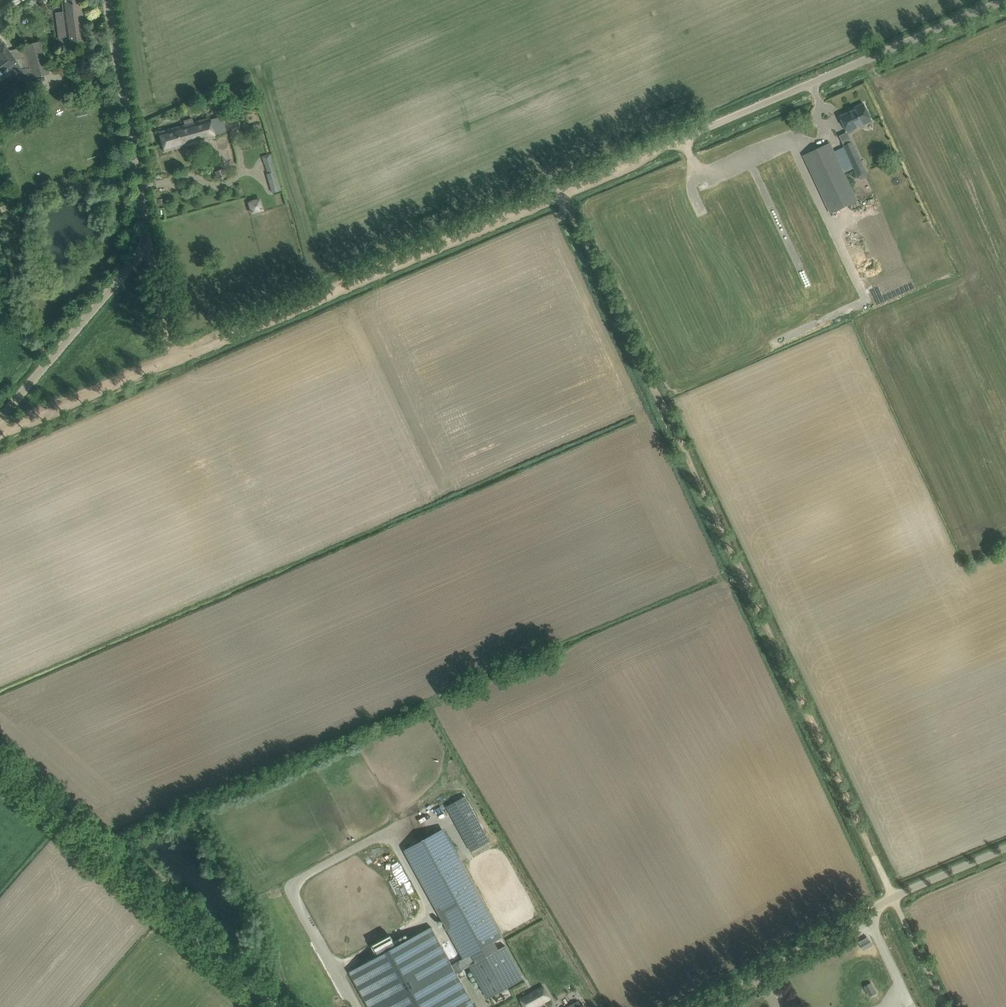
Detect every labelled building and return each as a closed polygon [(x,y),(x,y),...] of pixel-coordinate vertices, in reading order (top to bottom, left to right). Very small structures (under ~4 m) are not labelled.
[(76,47),(86,46),(80,0),(62,0),(63,4),(62,4),(63,12),(56,13),(57,23),(59,38),(53,39),(54,50),(60,49),(76,47)] [(16,83),(49,73),(40,42),(24,47),(30,67),(20,70),(21,72),(14,74),(16,83)] [(4,45),(0,49),(0,60),(0,61),(0,70),(2,72),(16,61),(4,45)] [(854,110),(840,116),(848,132),(872,121),(870,116),(870,115),(868,110),(867,110),(864,104),(854,108),(854,110)] [(215,138),(215,136),(227,133),(222,117),(210,120),(210,118),(159,132),(164,152),(215,138)] [(850,159),(858,155),(852,142),(844,146),(850,159)] [(830,143),(804,155),(831,213),(857,201),(830,143)] [(278,176),(273,162),(265,164),(268,174),(266,174),(268,180),(278,176)] [(227,176),(224,169),(214,172),(217,180),(227,176)] [(261,197),(247,200),(250,213),(264,210),(261,197)] [(471,850),(490,840),(466,797),(447,807),(471,850)] [(466,958),(501,938),(442,830),(406,849),(466,958)] [(474,1005),(431,927),(349,972),(368,1006),(471,1006),(474,1005)] [(870,940),(861,945),(863,950),(872,945),(870,940)] [(505,946),(470,965),(488,998),(523,979),(505,946)] [(871,982),(867,985),(872,995),(877,992),(871,982)] [(551,999),(544,986),(521,999),(525,1006),(536,1006),(551,999)]
